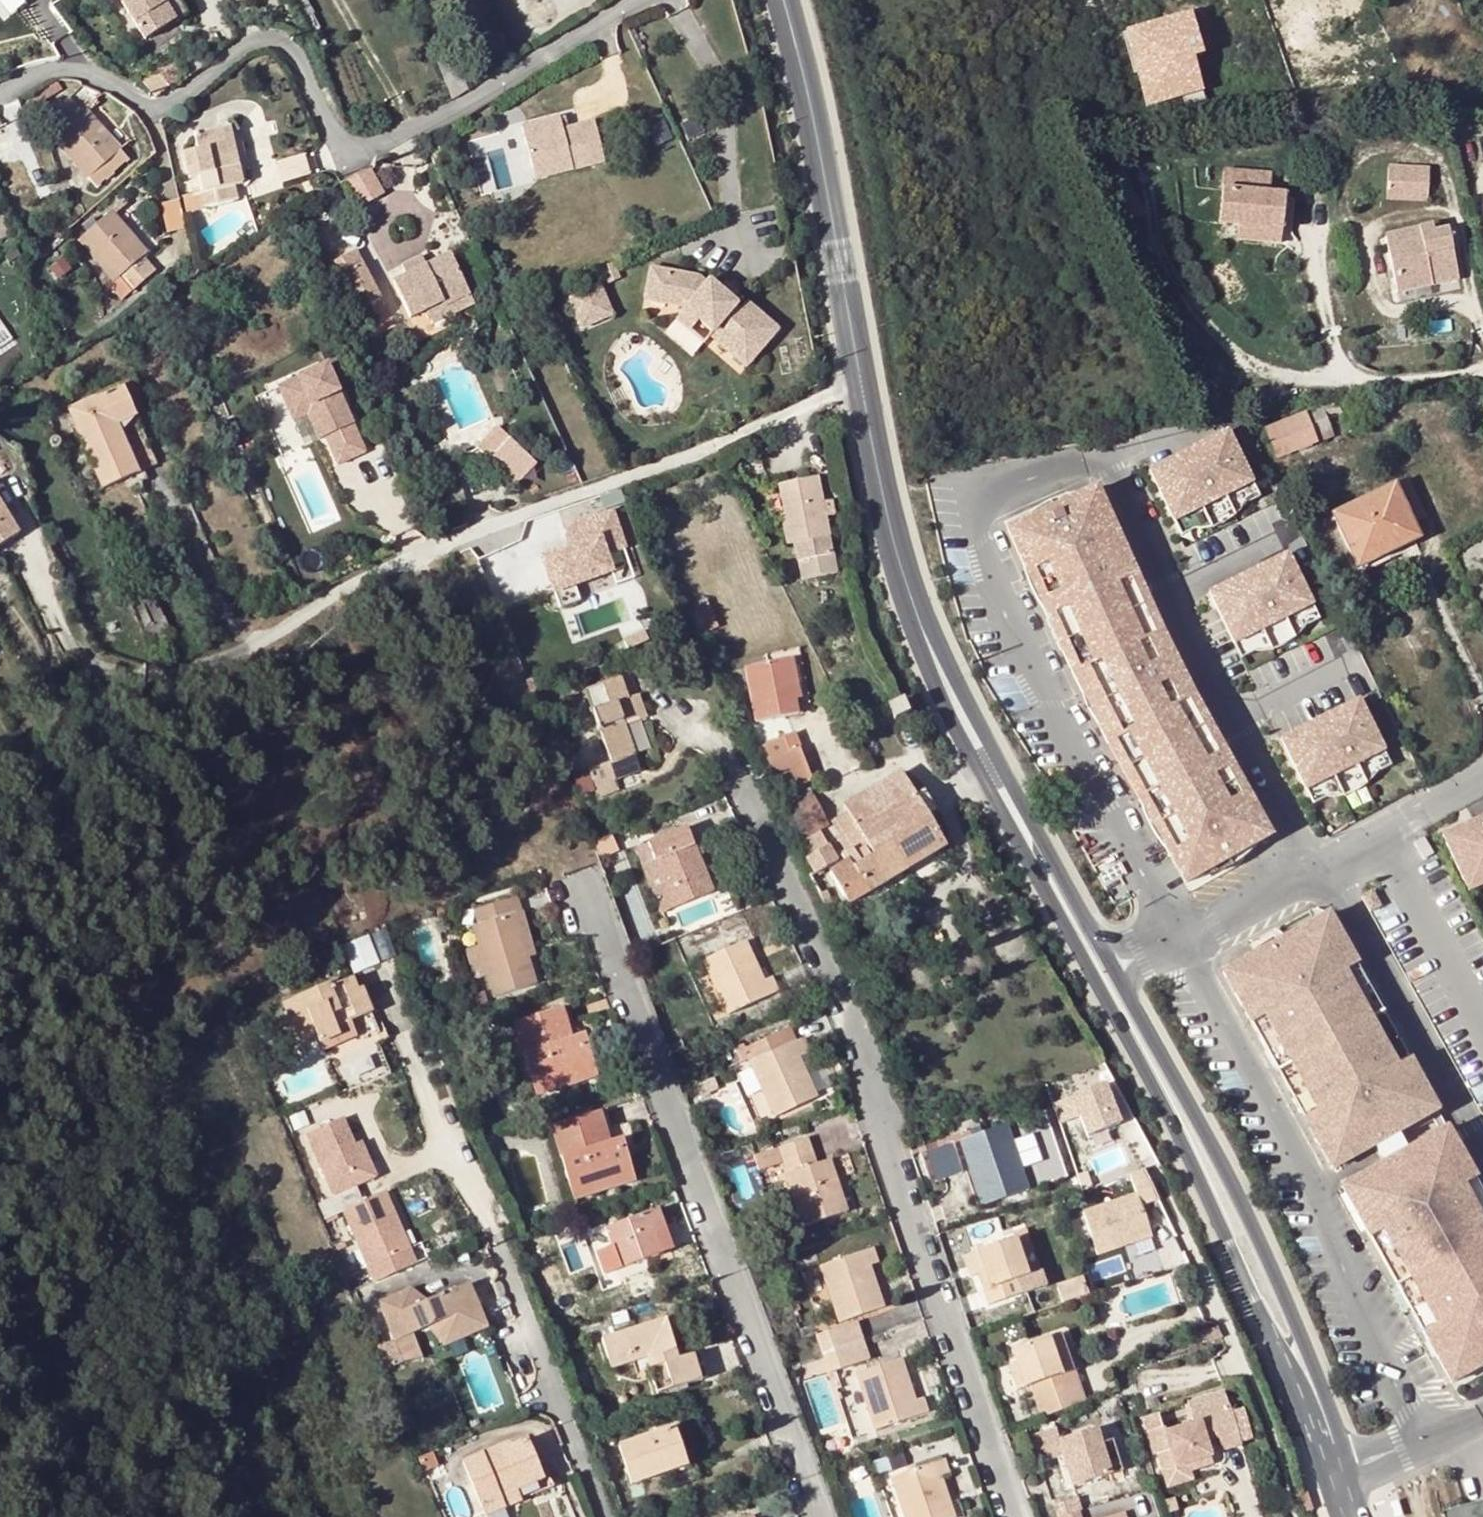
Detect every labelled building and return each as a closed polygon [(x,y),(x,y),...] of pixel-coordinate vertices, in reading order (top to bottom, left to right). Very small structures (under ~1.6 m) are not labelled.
[(171,0),(122,0),(146,39),(182,17),(171,0)] [(182,17),(188,13),(180,0),(171,0),(182,17)] [(306,19),(317,13),(309,0),(294,0),(306,19)] [(1211,51),(1202,10),(1132,26),(1150,105),(1210,92),(1203,62),(1211,51)] [(159,68),(171,84),(187,71),(175,55),(159,68)] [(33,107),(59,89),(54,81),(28,96),(33,107)] [(113,157),(120,166),(130,158),(84,107),(80,111),(69,97),(45,118),(57,131),(53,135),(89,177),(113,157)] [(559,115),(522,125),(532,166),(568,157),(571,169),(604,161),(594,120),(562,128),(559,115)] [(235,125),(196,134),(199,150),(185,152),(190,178),(200,176),(206,207),(232,201),(230,186),(245,182),(246,166),(246,155),(244,143),(240,134),(235,125)] [(522,125),(510,128),(523,181),(535,178),(571,169),(568,157),(532,166),(522,125)] [(98,186),(120,166),(113,157),(89,177),(98,186)] [(1429,168),(1390,164),(1387,196),(1427,199),(1429,168)] [(350,176),(362,202),(384,192),(372,166),(350,176)] [(1270,172),(1222,170),(1219,223),(1238,225),(1282,229),(1283,193),(1268,192),(1270,172)] [(162,200),(165,230),(184,229),(182,198),(162,200)] [(112,210),(96,224),(87,232),(79,239),(115,280),(120,276),(133,291),(156,271),(144,256),(148,253),(112,210)] [(83,226),(87,232),(96,224),(91,218),(83,226)] [(1282,229),(1238,225),(1237,239),(1280,242),(1282,229)] [(1431,225),(1385,236),(1397,290),(1458,276),(1447,229),(1433,233),(1431,225)] [(435,285),(461,272),(442,233),(418,245),(398,255),(384,262),(401,296),(418,287),(432,280),(435,285)] [(395,249),(398,255),(418,245),(415,240),(395,249)] [(343,256),(337,260),(361,309),(380,299),(361,262),(349,268),(343,256)] [(613,260),(601,265),(607,278),(619,274),(613,260)] [(664,268),(650,265),(644,297),(659,300),(664,268)] [(697,274),(664,268),(659,300),(685,305),(684,307),(712,331),(709,334),(739,359),(748,350),(754,354),(777,328),(745,300),(737,309),(734,306),(736,303),(709,279),(705,281),(697,274)] [(465,281),(461,272),(435,285),(432,280),(418,287),(425,301),(465,281)] [(602,283),(568,297),(582,330),(615,317),(602,283)] [(745,365),(754,354),(748,350),(739,359),(745,365)] [(325,368),(277,389),(289,417),(310,408),(324,439),(336,467),(364,455),(325,368)] [(116,424),(134,416),(122,388),(69,410),(102,488),(130,476),(138,473),(116,424)] [(1339,403),(1323,405),(1327,414),(1342,413),(1339,403)] [(1335,435),(1327,414),(1323,405),(1266,428),(1278,458),(1335,435)] [(310,408),(289,417),(292,424),(306,417),(317,442),(324,439),(310,408)] [(155,464),(134,416),(116,424),(138,473),(145,469),(155,464)] [(1228,430),(1150,468),(1175,519),(1253,482),(1228,430)] [(509,444),(495,431),(475,453),(489,466),(509,444)] [(65,444),(60,434),(50,439),(49,444),(50,446),(55,448),(65,444)] [(149,479),(145,469),(138,473),(130,476),(135,486),(149,479)] [(819,477),(780,485),(786,513),(781,514),(787,545),(797,542),(804,580),(840,574),(836,553),(832,553),(828,537),(831,536),(819,477)] [(1086,701),(1185,882),(1271,832),(1180,661),(1097,481),(1006,522),(1086,701)] [(1260,496),(1253,482),(1175,519),(1182,534),(1195,527),(1203,527),(1211,526),(1216,525),(1221,523),(1225,521),(1228,520),(1233,517),(1237,513),(1240,510),(1244,505),(1246,502),(1260,496)] [(1395,485),(1333,514),(1353,557),(1381,545),(1387,555),(1400,549),(1420,539),(1395,485)] [(21,533),(0,498),(0,546),(21,533)] [(622,547),(610,512),(561,529),(570,554),(563,556),(561,551),(540,558),(558,607),(578,600),(570,579),(605,567),(601,554),(622,547)] [(1402,553),(1400,549),(1387,555),(1381,545),(1353,557),(1348,560),(1356,576),(1402,553)] [(1287,553),(1209,591),(1234,642),(1312,603),(1287,553)] [(154,598),(136,605),(151,640),(169,632),(154,598)] [(1312,603),(1234,642),(1241,656),(1255,650),(1261,650),(1266,649),(1269,649),(1276,647),(1283,644),(1286,643),(1292,640),(1296,636),(1303,629),(1305,625),(1319,618),(1312,603)] [(794,658),(746,667),(755,720),(799,712),(796,699),(795,691),(800,690),(794,658)] [(635,755),(624,726),(617,705),(629,701),(620,677),(585,690),(613,763),(635,755)] [(905,695),(890,701),(896,715),(911,709),(905,695)] [(1358,699),(1280,737),(1305,788),(1383,750),(1358,699)] [(637,721),(629,701),(617,705),(624,726),(637,721)] [(795,732),(784,736),(790,750),(801,745),(795,732)] [(816,778),(801,745),(790,750),(784,736),(767,744),(786,790),(816,778)] [(1383,750),(1305,788),(1312,803),(1325,796),(1329,796),(1332,796),(1337,796),(1340,795),(1347,793),(1354,791),(1357,789),(1362,786),(1367,782),(1374,776),(1377,772),(1391,764),(1383,750)] [(635,755),(613,763),(590,771),(599,798),(615,791),(612,783),(641,771),(635,755)] [(845,806),(848,812),(874,856),(892,846),(906,869),(930,854),(946,845),(928,816),(916,795),(901,772),(845,806)] [(785,798),(789,807),(815,796),(809,785),(785,798)] [(916,795),(928,816),(935,812),(922,791),(916,795)] [(815,796),(789,807),(813,853),(806,858),(816,873),(839,860),(821,829),(829,825),(815,796)] [(874,856),(848,812),(834,821),(842,836),(840,838),(847,852),(843,855),(846,862),(831,871),(849,903),(906,869),(892,846),(874,856)] [(1445,837),(1466,882),(1482,874),(1482,819),(1445,837)] [(688,827),(639,847),(664,911),(714,891),(688,827)] [(1415,842),(1424,858),(1434,852),(1425,837),(1415,842)] [(1466,882),(1471,893),(1482,887),(1482,874),(1466,882)] [(1376,892),(1366,897),(1374,912),(1384,907),(1376,892)] [(518,896),(514,898),(518,912),(515,913),(528,957),(536,954),(518,896)] [(480,944),(490,975),(496,996),(536,984),(528,957),(515,913),(518,912),(514,898),(476,910),(480,924),(474,926),(480,944)] [(1444,1117),(1331,917),(1227,976),(1338,1173),(1379,1150),(1381,1154),(1388,1167),(1347,1190),(1455,1382),(1482,1366),(1482,1186),(1444,1117)] [(368,935),(345,945),(356,971),(379,961),(368,935)] [(773,977),(764,981),(760,983),(752,967),(756,964),(745,940),(704,960),(728,1014),(779,990),(773,977)] [(490,975),(480,944),(463,949),(473,979),(490,975)] [(764,981),(756,964),(752,967),(760,983),(764,981)] [(949,976),(942,981),(948,991),(956,986),(949,976)] [(288,1018),(280,1022),(290,1047),(318,1036),(321,1043),(341,1035),(338,1026),(351,1021),(368,1013),(357,989),(352,978),(332,987),(330,983),(283,1003),(288,1018)] [(363,986),(357,989),(368,1013),(373,1011),(363,986)] [(486,991),(477,993),(481,1005),(489,1002),(486,991)] [(515,1022),(534,1084),(594,1065),(585,1034),(574,1038),(569,1039),(564,1027),(570,1025),(574,1024),(569,1006),(515,1022)] [(341,1035),(321,1043),(324,1050),(357,1036),(351,1021),(338,1026),(341,1035)] [(574,1038),(570,1025),(564,1027),(569,1039),(574,1038)] [(775,1117),(814,1099),(807,1085),(811,1083),(800,1057),(810,1052),(803,1038),(797,1040),(791,1028),(745,1049),(775,1117)] [(598,1078),(594,1065),(534,1084),(538,1096),(598,1078)] [(818,1097),(811,1083),(807,1085),(814,1099),(818,1097)] [(1054,1125),(1061,1146),(1095,1136),(1082,1095),(1029,1112),(1035,1131),(1054,1125)] [(571,1188),(633,1170),(623,1138),(611,1142),(606,1143),(602,1130),(607,1128),(613,1126),(607,1109),(553,1126),(571,1188)] [(936,1110),(929,1113),(932,1121),(939,1119),(936,1110)] [(344,1117),(308,1132),(333,1195),(376,1177),(370,1162),(364,1165),(355,1144),(344,1117)] [(1018,1122),(1006,1126),(1028,1190),(1040,1187),(1018,1122)] [(966,1140),(986,1133),(983,1123),(962,1130),(966,1140)] [(984,1206),(991,1204),(1005,1199),(1028,1190),(1006,1126),(986,1133),(966,1140),(962,1141),(984,1206)] [(611,1142),(607,1128),(602,1130),(606,1143),(611,1142)] [(830,1160),(816,1165),(804,1168),(801,1158),(812,1154),(807,1138),(779,1148),(783,1163),(803,1226),(847,1212),(830,1160)] [(361,1141),(355,1144),(364,1165),(370,1162),(361,1141)] [(954,1144),(929,1152),(939,1181),(964,1172),(954,1144)] [(779,1148),(774,1150),(779,1165),(783,1163),(779,1148)] [(759,1171),(779,1165),(774,1150),(754,1156),(759,1171)] [(804,1168),(816,1165),(812,1154),(801,1158),(804,1168)] [(633,1170),(571,1188),(575,1200),(637,1181),(633,1170)] [(389,1190),(347,1206),(374,1279),(416,1263),(389,1190)] [(1081,1211),(1094,1254),(1149,1237),(1135,1194),(1081,1211)] [(1005,1199),(991,1204),(993,1210),(1007,1205),(1005,1199)] [(659,1209),(608,1228),(622,1268),(665,1253),(656,1228),(665,1225),(659,1209)] [(674,1249),(665,1225),(656,1228),(665,1253),(674,1249)] [(1014,1234),(1015,1239),(1028,1275),(1041,1272),(1027,1229),(1014,1234)] [(1175,1230),(1126,1246),(1135,1272),(1183,1257),(1175,1230)] [(978,1272),(979,1277),(989,1306),(1047,1286),(1041,1272),(1028,1275),(1015,1239),(978,1251),(985,1270),(978,1272)] [(884,1307),(878,1291),(873,1293),(864,1267),(869,1265),(878,1262),(873,1248),(822,1266),(842,1321),(884,1307)] [(985,1270),(978,1251),(978,1250),(963,1255),(970,1279),(979,1277),(978,1272),(985,1270)] [(1126,1253),(1094,1261),(1098,1278),(1130,1270),(1126,1253)] [(873,1293),(878,1291),(869,1265),(864,1267),(873,1293)] [(1087,1296),(1082,1280),(1059,1287),(1065,1303),(1087,1296)] [(469,1283),(427,1300),(419,1303),(412,1287),(378,1301),(394,1340),(427,1327),(435,1324),(445,1345),(489,1328),(469,1283)] [(427,1300),(412,1287),(419,1303),(427,1300)] [(666,1319),(604,1339),(614,1370),(647,1360),(658,1393),(707,1377),(700,1353),(679,1359),(666,1319)] [(815,1336),(822,1354),(861,1341),(854,1323),(815,1336)] [(427,1327),(445,1345),(435,1324),(427,1327)] [(1057,1357),(1064,1354),(1068,1352),(1061,1333),(1014,1350),(1018,1361),(1021,1369),(1012,1372),(1018,1391),(1033,1386),(1043,1418),(1081,1404),(1070,1373),(1063,1375),(1057,1357)] [(861,1341),(822,1354),(828,1374),(868,1359),(861,1341)] [(1068,1352),(1064,1354),(1070,1373),(1080,1369),(1074,1351),(1068,1352)] [(1070,1373),(1064,1354),(1057,1357),(1063,1375),(1070,1373)] [(924,1397),(915,1400),(910,1401),(901,1376),(907,1374),(902,1358),(857,1373),(875,1430),(928,1412),(924,1397)] [(1009,1364),(1012,1372),(1021,1369),(1018,1361),(1009,1364)] [(856,1370),(841,1375),(859,1435),(874,1430),(856,1370)] [(915,1400),(907,1374),(901,1376),(910,1401),(915,1400)] [(1160,1454),(1169,1483),(1193,1474),(1192,1473),(1190,1465),(1210,1457),(1209,1454),(1205,1442),(1201,1432),(1214,1427),(1217,1437),(1222,1449),(1241,1442),(1228,1405),(1192,1417),(1194,1424),(1168,1433),(1167,1429),(1149,1435),(1156,1456),(1160,1454)] [(1163,1427),(1191,1420),(1188,1407),(1160,1413),(1163,1427)] [(674,1426),(620,1446),(632,1484),(668,1471),(666,1464),(685,1458),(674,1426)] [(1055,1429),(1035,1435),(1044,1462),(1062,1457),(1073,1486),(1108,1475),(1099,1445),(1101,1444),(1097,1429),(1059,1440),(1055,1429)] [(1209,1454),(1222,1449),(1217,1437),(1205,1442),(1209,1454)] [(502,1496),(518,1489),(545,1478),(528,1438),(512,1444),(510,1441),(464,1461),(485,1515),(506,1506),(502,1496)] [(1109,1442),(1101,1444),(1099,1445),(1108,1475),(1118,1472),(1109,1442)] [(1213,1466),(1210,1457),(1190,1465),(1192,1473),(1213,1466)] [(666,1464),(668,1471),(688,1465),(685,1458),(666,1464)] [(943,1477),(951,1474),(945,1459),(891,1477),(905,1516),(956,1516),(952,1502),(946,1504),(937,1478),(943,1477)] [(689,1467),(688,1465),(668,1471),(674,1487),(699,1478),(695,1466),(689,1467)] [(1195,1481),(1193,1474),(1169,1483),(1172,1489),(1195,1481)] [(946,1504),(952,1502),(943,1477),(937,1478),(946,1504)] [(502,1496),(506,1506),(522,1499),(518,1489),(502,1496)] [(1309,1493),(1300,1497),(1306,1513),(1316,1510),(1309,1493)] [(1177,1499),(1169,1502),(1173,1514),(1181,1511),(1177,1499)] [(1391,1502),(1395,1516),(1397,1516),(1404,1515),(1400,1499),(1391,1502)] [(1058,1516),(1061,1516),(1067,1515),(1063,1503),(1054,1506),(1058,1516)] [(1445,1512),(1446,1516),(1482,1516),(1482,1503),(1445,1512)]
